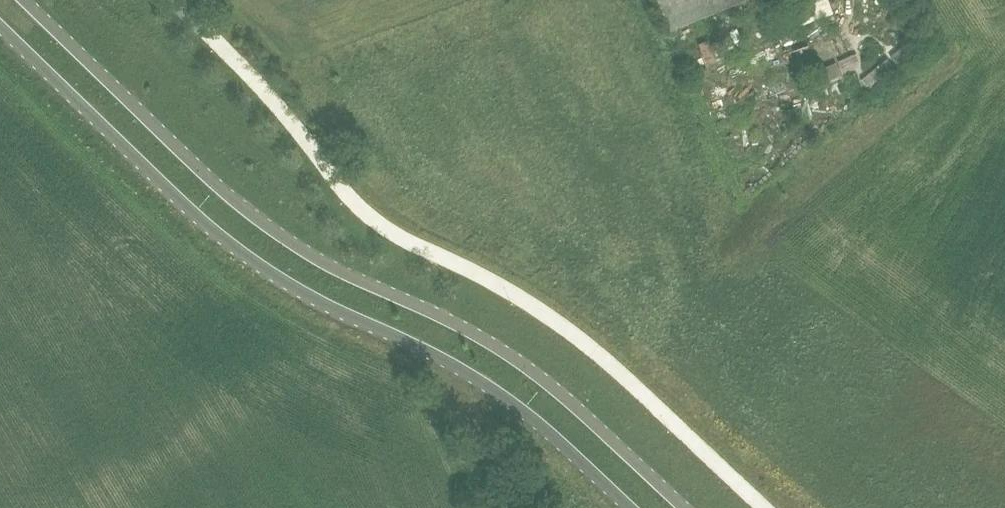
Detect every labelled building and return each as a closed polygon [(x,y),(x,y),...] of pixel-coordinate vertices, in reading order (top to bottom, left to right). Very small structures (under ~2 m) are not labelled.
[(672,29),(744,0),(661,0),(672,29)]
